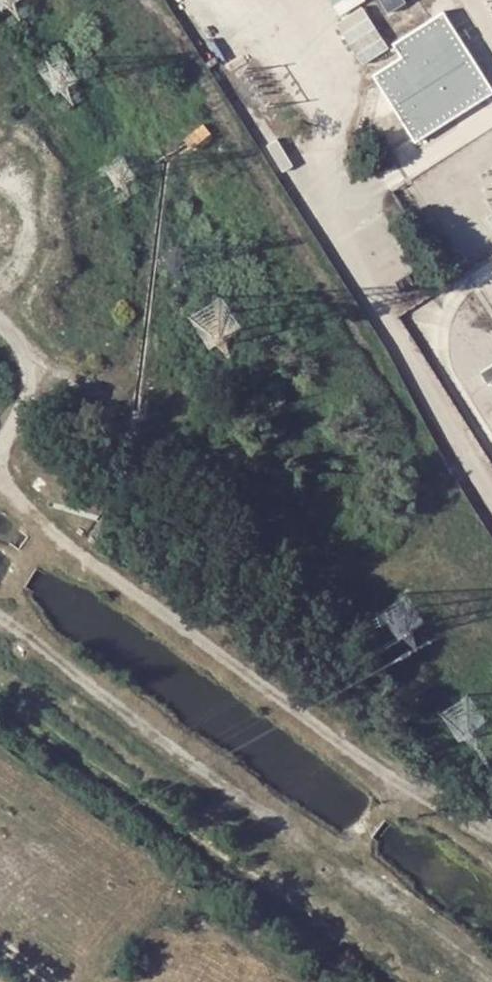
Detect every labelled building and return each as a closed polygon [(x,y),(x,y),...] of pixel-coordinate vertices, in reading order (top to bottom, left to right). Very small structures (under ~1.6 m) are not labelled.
[(387,14),(405,2),(404,0),(378,0),(387,14)] [(338,19),(364,61),(390,45),(364,3),(338,19)] [(371,75),(412,142),(491,92),(441,12),(390,44),(399,58),(371,75)] [(293,166),(277,140),(266,147),(282,172),(293,166)] [(480,373),(487,386),(491,383),(491,366),(480,373)]
